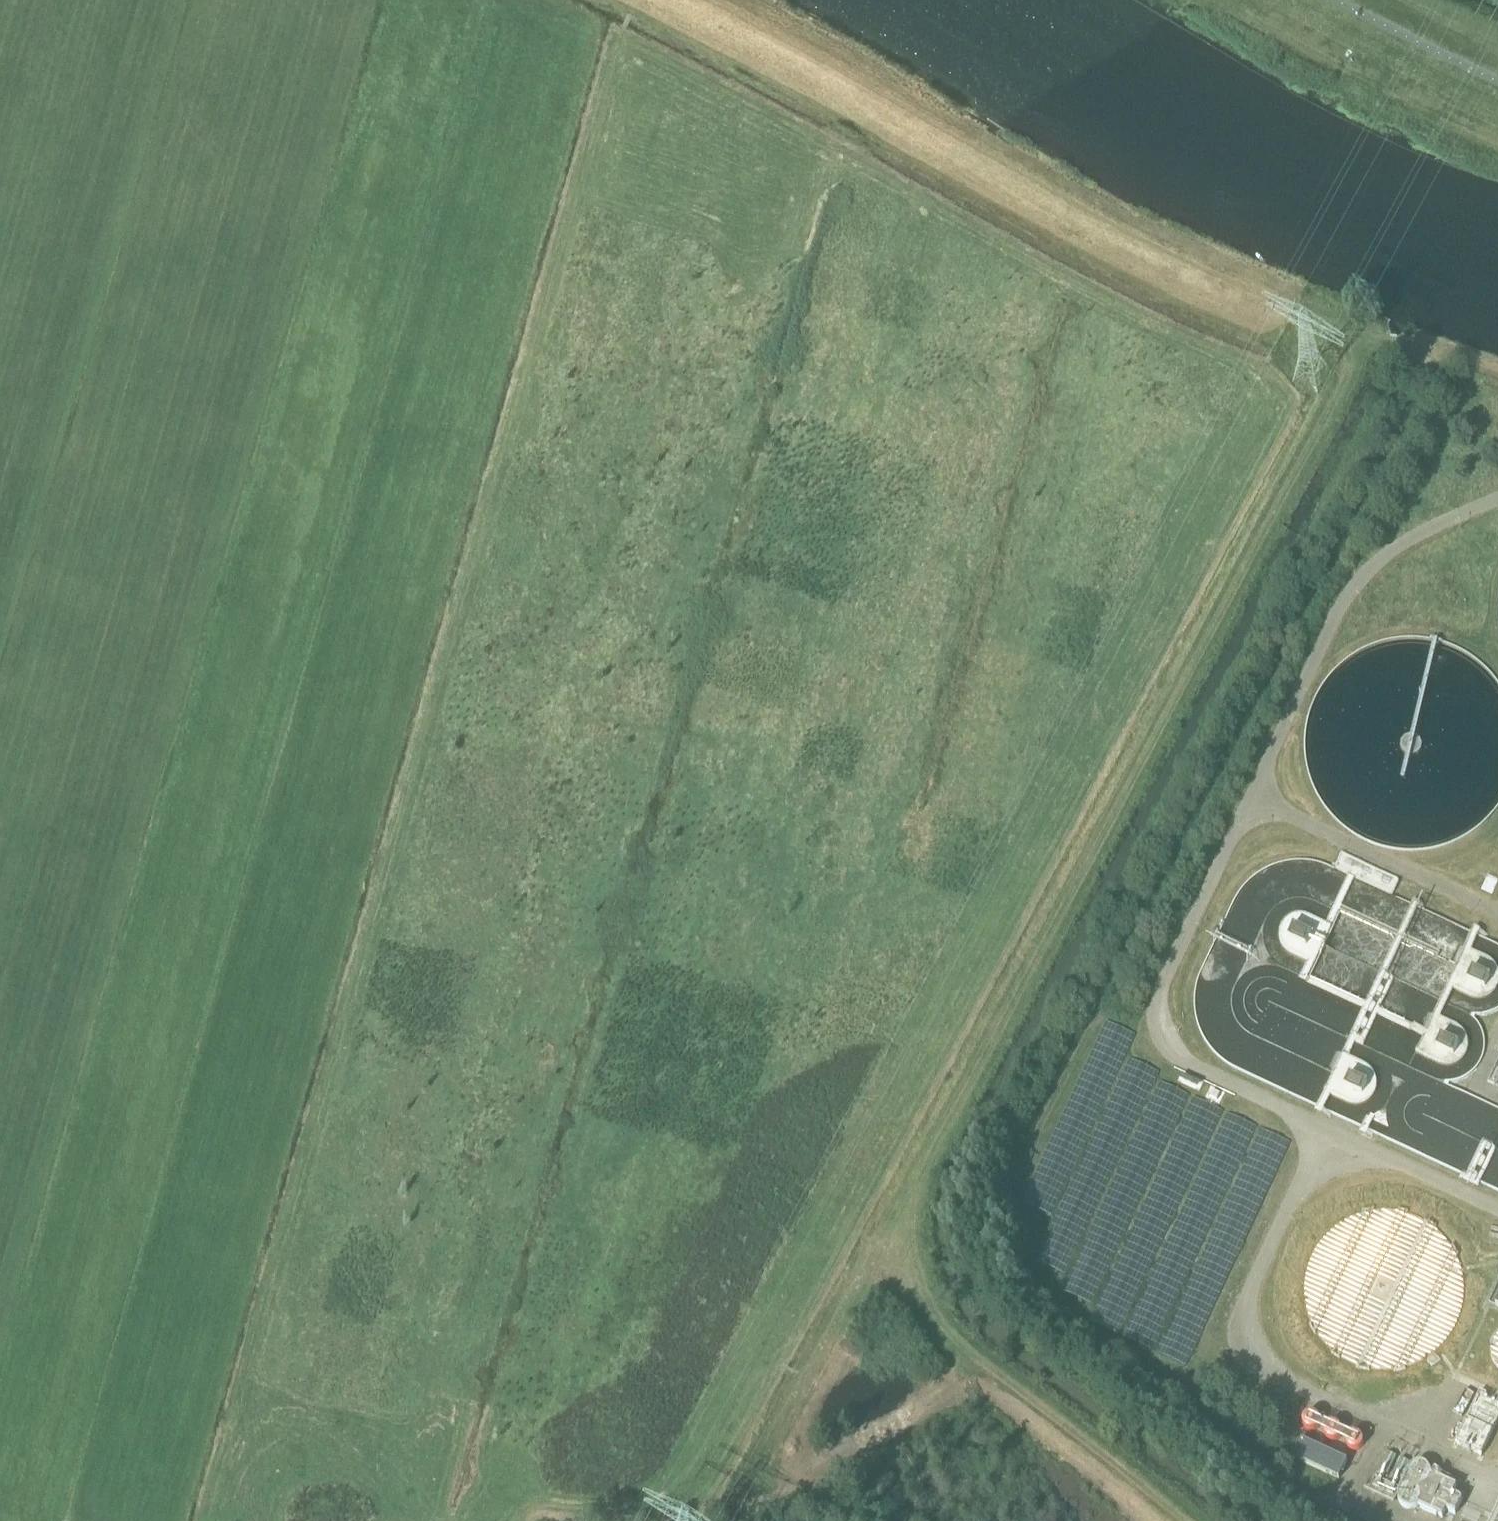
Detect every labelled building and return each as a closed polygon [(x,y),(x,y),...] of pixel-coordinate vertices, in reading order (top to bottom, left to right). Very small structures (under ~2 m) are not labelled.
[(1348,1461),(1302,1439),(1294,1458),(1339,1479),(1348,1461)] [(1438,1473),(1434,1471),(1432,1476),(1431,1476),(1431,1474),(1430,1471),(1429,1469),(1428,1468),(1427,1466),(1425,1465),(1424,1465),(1422,1464),(1420,1464),(1419,1464),(1417,1464),(1415,1465),(1413,1466),(1412,1467),(1410,1468),(1409,1470),(1399,1492),(1399,1494),(1398,1497),(1399,1499),(1400,1502),(1401,1504),(1403,1506),(1405,1507),(1408,1508),(1410,1508),(1413,1508),(1415,1507),(1417,1506),(1442,1517),(1446,1509),(1455,1513),(1461,1499),(1452,1495),(1456,1487),(1436,1478),(1438,1473)]
